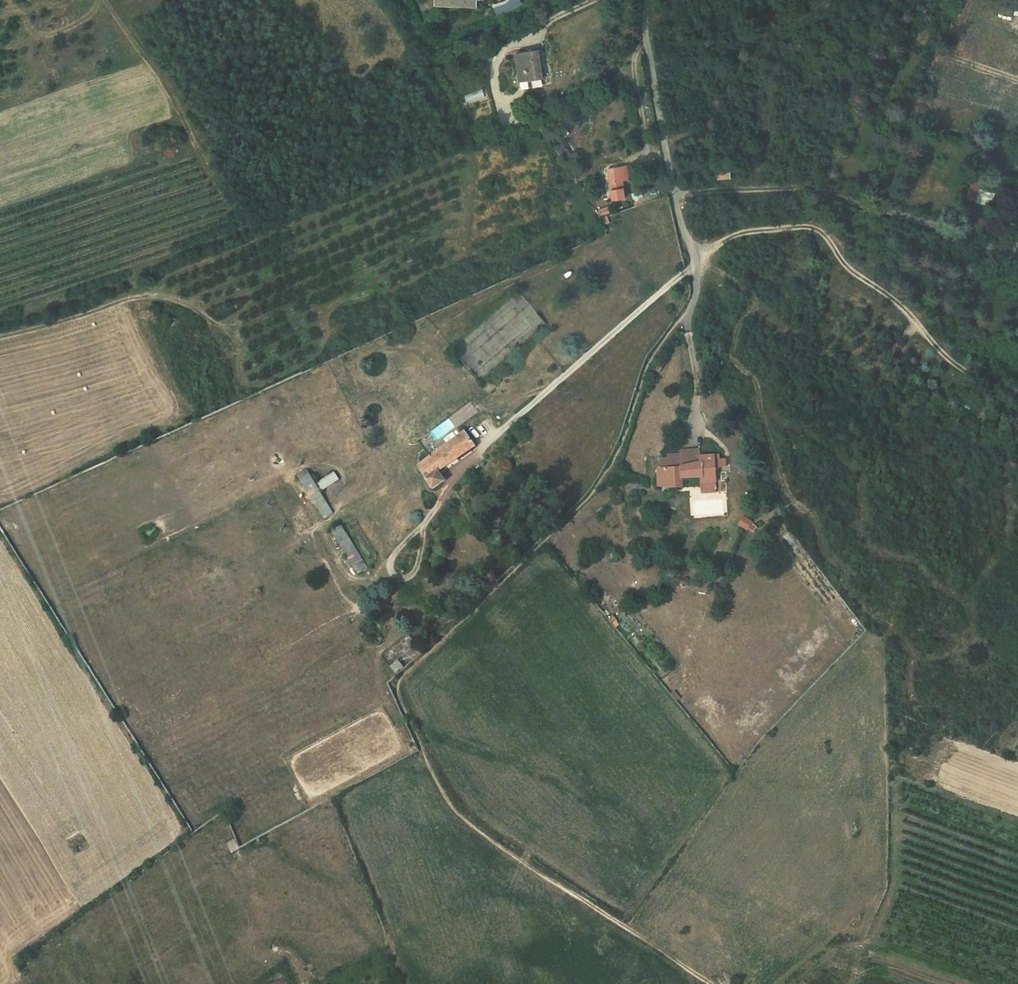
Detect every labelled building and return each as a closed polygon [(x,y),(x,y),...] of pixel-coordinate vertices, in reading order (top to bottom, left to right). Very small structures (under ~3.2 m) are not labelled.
[(491,8),(497,19),(521,6),(518,0),(508,0),(491,8)] [(517,82),(542,78),(539,51),(514,53),(517,82)] [(629,164),(609,169),(616,198),(625,195),(622,179),(631,177),(629,164)] [(731,178),(731,169),(718,169),(717,178),(731,178)] [(650,201),(656,199),(653,188),(647,190),(650,201)] [(991,205),(994,193),(978,190),(976,202),(991,205)] [(1015,425),(1009,436),(1017,440),(1017,426),(1015,425)] [(418,468),(432,490),(443,483),(437,473),(474,448),(464,435),(418,468)] [(685,478),(704,478),(704,484),(717,484),(717,459),(698,459),(698,452),(685,453),(685,458),(685,466),(663,466),(663,485),(674,484),(674,487),(685,487),(685,478)] [(663,458),(663,466),(685,466),(685,458),(663,458)] [(324,512),(332,507),(305,465),(296,470),(324,512)] [(336,471),(318,482),(323,491),(341,480),(336,471)] [(742,517),(737,525),(748,530),(752,522),(742,517)] [(335,529),(351,568),(363,563),(346,524),(335,529)] [(227,844),(231,852),(239,846),(235,839),(227,844)]
